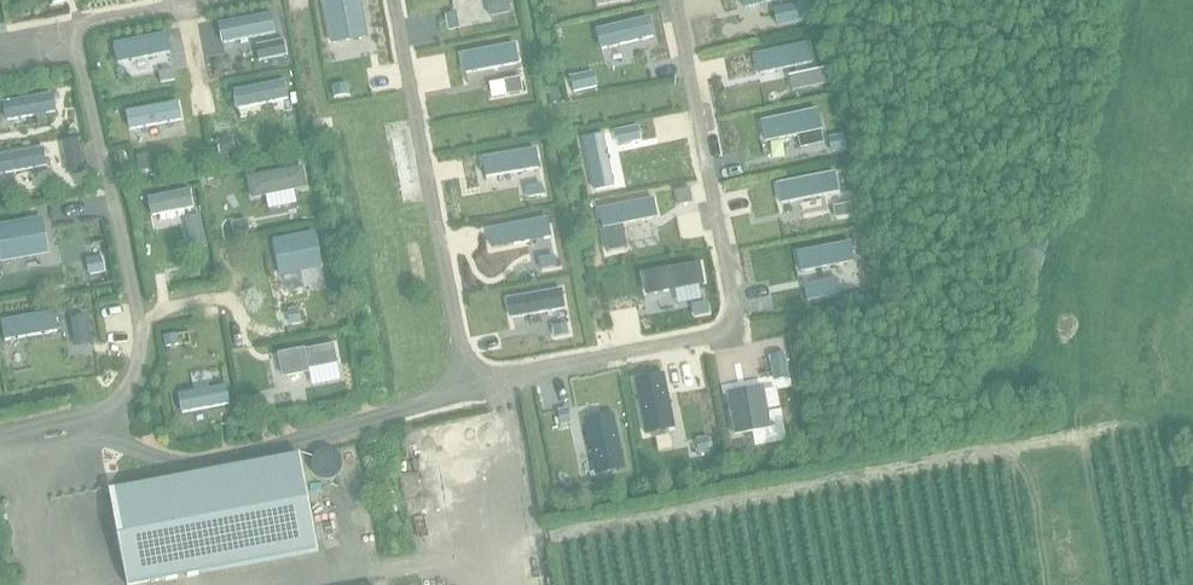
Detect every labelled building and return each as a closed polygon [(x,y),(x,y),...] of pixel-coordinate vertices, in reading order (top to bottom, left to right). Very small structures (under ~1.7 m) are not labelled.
[(330,39),(367,32),(361,0),(323,0),(330,39)] [(808,2),(795,5),(799,21),(812,17),(808,2)] [(274,28),(270,8),(217,18),(221,39),(274,28)] [(455,13),(444,16),(448,31),(458,29),(455,13)] [(654,33),(650,13),(596,25),(601,45),(654,33)] [(170,49),(166,29),(113,39),(116,58),(170,49)] [(284,39),(269,42),(273,58),(287,55),(284,39)] [(519,59),(516,39),(462,48),(465,68),(519,59)] [(813,57),(809,39),(756,51),(760,69),(813,57)] [(827,68),(810,72),(813,86),(830,82),(827,68)] [(172,70),(158,72),(160,83),(174,80),(172,70)] [(581,75),(569,77),(573,92),(584,90),(581,75)] [(284,76),(234,85),(237,104),(288,95),(284,76)] [(520,78),(504,81),(506,96),(523,93),(520,78)] [(346,84),(332,87),(333,97),(348,95),(346,84)] [(55,108),(51,89),(1,98),(4,117),(55,108)] [(180,117),(177,97),(125,107),(129,126),(180,117)] [(823,126),(818,104),(762,116),(766,137),(823,126)] [(637,127),(626,129),(629,144),(640,141),(637,127)] [(615,183),(605,129),(585,133),(594,187),(615,183)] [(843,135),(829,138),(832,153),(846,150),(843,135)] [(231,136),(216,138),(219,154),(233,152),(231,136)] [(77,139),(62,142),(65,159),(80,157),(77,139)] [(41,143),(0,151),(0,170),(45,162),(41,143)] [(539,164),(536,145),(482,153),(485,172),(539,164)] [(148,154),(137,156),(140,171),(151,169),(148,154)] [(306,183),(302,161),(247,171),(251,194),(306,183)] [(840,188),(836,168),(778,179),(781,199),(840,188)] [(541,184),(526,187),(528,198),(543,195),(541,184)] [(193,207),(189,185),(147,193),(151,215),(193,207)] [(691,191),(676,193),(678,206),(693,203),(691,191)] [(659,213),(654,193),(599,204),(603,224),(659,213)] [(848,204),(833,207),(835,217),(850,214),(848,204)] [(43,212),(0,220),(0,258),(50,250),(43,212)] [(551,233),(547,213),(489,224),(493,243),(551,233)] [(199,215),(186,218),(191,246),(205,244),(199,215)] [(246,220),(231,223),(233,234),(248,231),(246,220)] [(321,265),(313,228),(273,236),(280,273),(321,265)] [(855,258),(851,237),(798,246),(801,267),(855,258)] [(556,267),(554,256),(539,259),(541,270),(556,267)] [(101,257),(87,259),(89,274),(104,272),(101,257)] [(700,259),(641,269),(645,290),(704,280),(700,259)] [(566,305),(562,284),(506,294),(510,315),(566,305)] [(820,299),(817,284),(804,286),(807,302),(820,299)] [(707,302),(692,305),(694,316),(709,313),(707,302)] [(57,327),(54,307),(1,316),(5,336),(57,327)] [(297,309),(288,311),(291,325),(300,323),(297,309)] [(84,315),(69,318),(71,329),(86,326),(84,315)] [(566,324),(552,327),(554,338),(568,335),(566,324)] [(175,333),(163,336),(165,347),(177,344),(175,333)] [(335,338),(279,349),(284,373),(340,362),(335,338)] [(782,353),(769,356),(774,381),(787,378),(782,353)] [(665,369),(636,374),(645,431),(675,426),(665,369)] [(226,380),(177,388),(180,410),(229,402),(226,380)] [(764,380),(726,387),(734,431),(772,424),(764,380)] [(253,390),(245,391),(246,401),(255,400),(253,390)] [(566,409),(556,411),(559,426),(569,424),(566,409)] [(615,409),(584,415),(595,471),(626,465),(615,409)] [(459,421),(464,444),(476,441),(471,419),(459,421)] [(707,438),(697,440),(700,454),(710,452),(707,438)] [(317,551),(299,455),(109,491),(127,584),(135,584),(317,551)]
